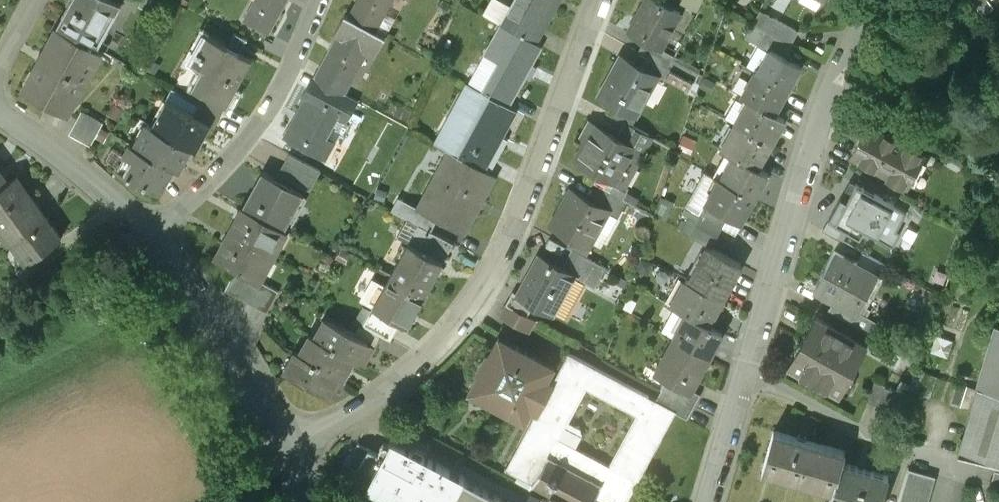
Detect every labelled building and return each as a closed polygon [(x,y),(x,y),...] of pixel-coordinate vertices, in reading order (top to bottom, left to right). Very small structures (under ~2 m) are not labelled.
[(121,3),(115,0),(71,0),(57,26),(97,48),(98,46),(93,43),(102,26),(107,29),(121,3)] [(141,4),(153,10),(159,0),(143,0),(141,4)] [(256,5),(254,4),(245,20),(267,32),(276,17),(274,15),(282,0),(259,0),(256,5)] [(349,18),(375,32),(386,11),(392,0),(359,0),(349,18)] [(502,24),(512,5),(504,0),(492,0),(484,15),(502,24)] [(538,44),(538,43),(535,41),(557,0),(515,0),(512,5),(502,24),(538,44)] [(656,0),(647,0),(629,34),(646,43),(661,51),(673,27),(670,25),(676,12),(680,14),(681,13),(656,0)] [(982,14),(993,5),(989,0),(971,0),(982,14)] [(789,42),(797,28),(760,8),(753,23),(766,30),(789,42)] [(375,32),(386,38),(398,17),(386,11),(375,32)] [(317,77),(345,93),(367,53),(376,58),(386,38),(375,32),(349,18),(345,16),(334,35),(338,37),(317,77)] [(745,37),(759,44),(766,30),(753,23),(745,37)] [(490,80),(517,95),(544,47),(538,44),(502,24),(492,42),(506,50),(490,80)] [(102,50),(97,48),(57,26),(23,88),(67,113),(102,50)] [(782,55),(789,42),(766,30),(759,44),(770,50),(770,49),(782,55)] [(252,58),(203,32),(187,60),(203,69),(193,87),(226,105),(252,58)] [(674,58),(661,51),(646,43),(640,54),(647,58),(668,69),(674,58)] [(758,72),(787,87),(800,65),(782,55),(770,49),(770,50),(758,72)] [(641,69),(621,58),(600,96),(635,115),(656,78),(656,77),(641,69)] [(663,82),(670,70),(668,69),(647,58),(641,69),(656,77),(656,78),(663,82)] [(674,58),(668,69),(670,70),(671,71),(692,82),(698,71),(674,58)] [(787,87),(758,72),(756,70),(742,95),(748,98),(774,112),(787,87)] [(692,82),(671,71),(665,81),(687,93),(692,82)] [(700,86),(711,92),(717,81),(706,75),(700,86)] [(303,100),(282,137),(326,160),(335,143),(326,138),(337,118),(346,123),(358,100),(345,93),(345,94),(316,78),(313,76),(301,99),(303,100)] [(511,106),(517,95),(490,80),(484,91),(511,106)] [(486,170),(487,168),(518,110),(511,106),(484,91),(467,83),(435,144),(450,152),(450,151),(486,170)] [(226,105),(193,87),(187,97),(199,104),(220,116),(226,105)] [(770,142),(783,117),(774,112),(748,98),(735,123),(770,142)] [(169,100),(155,125),(192,145),(191,146),(196,149),(210,124),(210,123),(193,114),(169,100)] [(199,104),(193,114),(210,123),(210,124),(214,127),(220,116),(199,104)] [(104,121),(83,109),(72,130),(92,142),(104,121)] [(149,122),(135,145),(174,167),(179,169),(191,146),(192,145),(155,125),(149,122)] [(924,153),(868,122),(860,137),(862,137),(853,155),(888,174),(887,175),(903,184),(904,182),(907,184),(924,153)] [(625,123),(617,137),(636,147),(635,148),(640,151),(648,136),(625,123)] [(757,166),(770,142),(735,123),(722,148),(736,156),(737,156),(756,166),(757,166)] [(595,125),(576,160),(617,182),(635,148),(636,147),(617,137),(595,125)] [(684,134),(679,147),(692,153),(697,140),(684,134)] [(161,190),(174,167),(135,145),(131,143),(118,167),(161,190)] [(438,219),(465,234),(497,176),(491,173),(492,171),(487,168),(486,170),(450,151),(450,152),(419,209),(438,219)] [(293,156),(282,176),(304,187),(314,168),(293,156)] [(754,197),(768,172),(757,166),(756,166),(737,156),(736,156),(723,180),(754,197)] [(686,206),(700,213),(706,203),(719,178),(705,170),(686,206)] [(243,206),(285,229),(304,195),(262,172),(243,206)] [(0,186),(0,218),(31,196),(16,175),(8,181),(0,186)] [(741,222),(754,197),(723,180),(719,178),(706,203),(725,213),(741,222)] [(893,204),(857,184),(841,212),(859,222),(878,232),(893,204)] [(589,200),(607,210),(607,212),(615,216),(625,222),(634,204),(597,185),(589,200)] [(571,234),(589,244),(592,238),(607,212),(607,210),(589,200),(572,191),(553,225),(571,234)] [(0,218),(0,229),(10,243),(11,242),(46,218),(31,196),(0,218)] [(438,219),(419,209),(399,198),(393,210),(406,217),(432,231),(438,219)] [(706,203),(700,213),(702,214),(719,223),(725,213),(706,203)] [(229,231),(274,255),(287,230),(285,229),(243,206),(229,231)] [(675,227),(690,235),(696,224),(702,214),(700,213),(686,206),(675,227)] [(607,212),(592,238),(601,242),(615,216),(607,212)] [(859,222),(841,212),(836,222),(848,229),(853,232),(859,222)] [(725,213),(719,223),(723,225),(735,232),(741,222),(725,213)] [(719,223),(702,214),(696,224),(717,236),(723,225),(719,223)] [(425,246),(432,232),(432,231),(406,217),(396,234),(406,239),(407,236),(425,246)] [(46,218),(11,242),(26,262),(47,247),(60,238),(46,218)] [(848,229),(836,222),(829,218),(822,230),(842,240),(848,229)] [(696,224),(690,235),(708,244),(711,246),(717,236),(696,224)] [(260,280),(274,255),(229,231),(215,257),(236,268),(247,274),(258,280),(260,281),(260,280)] [(444,261),(454,244),(432,232),(425,246),(422,250),(444,261)] [(574,250),(583,255),(589,244),(571,234),(565,245),(574,250)] [(427,294),(444,261),(422,250),(409,242),(391,274),(427,294)] [(721,297),(740,262),(711,246),(708,244),(689,279),(688,280),(721,297)] [(47,247),(26,262),(33,273),(54,258),(47,247)] [(563,269),(574,275),(573,276),(584,282),(586,283),(597,262),(583,255),(574,250),(563,269)] [(853,262),(834,251),(814,288),(834,299),(857,312),(878,273),(857,262),(854,260),(853,262)] [(862,252),(857,262),(878,273),(883,263),(862,252)] [(574,275),(563,269),(540,256),(520,293),(520,295),(534,303),(553,313),(573,276),(574,275)] [(247,274),(236,268),(225,288),(236,294),(247,274)] [(247,274),(236,294),(246,300),(258,280),(247,274)] [(409,326),(427,294),(391,274),(384,286),(373,280),(363,299),(374,305),(373,306),(400,321),(409,326)] [(573,276),(553,313),(564,319),(584,282),(573,276)] [(708,322),(721,297),(688,280),(689,279),(687,278),(672,304),(686,312),(687,311),(708,322)] [(260,281),(258,280),(246,300),(257,306),(269,285),(260,280),(260,281)] [(279,291),(269,285),(257,306),(268,312),(279,291)] [(527,316),(534,303),(520,295),(520,293),(514,290),(506,304),(527,316)] [(851,322),(857,312),(834,299),(829,309),(851,322)] [(533,319),(527,316),(506,304),(500,316),(527,330),(533,319)] [(371,310),(398,325),(400,321),(373,306),(371,310)] [(363,325),(382,335),(392,340),(400,326),(398,325),(371,310),(363,325)] [(686,312),(673,336),(708,355),(722,330),(708,322),(687,311),(686,312)] [(876,322),(857,312),(851,322),(870,333),(876,322)] [(867,345),(815,316),(802,339),(799,340),(795,346),(796,350),(788,364),(840,393),(848,379),(851,378),(854,373),(853,370),(867,345)] [(310,334),(310,335),(359,361),(365,365),(374,348),(367,344),(368,342),(354,334),(325,319),(324,320),(328,322),(319,339),(310,334)] [(367,344),(374,348),(382,335),(363,325),(360,323),(354,334),(368,342),(367,344)] [(998,324),(979,388),(973,408),(960,453),(998,463),(998,325),(998,324)] [(935,333),(930,350),(946,356),(952,339),(935,333)] [(295,350),(295,351),(344,378),(344,377),(354,360),(358,362),(359,361),(310,335),(309,336),(313,338),(304,355),(295,350)] [(708,355),(673,336),(653,371),(668,379),(670,380),(671,378),(689,388),(690,387),(708,355)] [(872,348),(892,359),(898,348),(878,337),(872,348)] [(547,368),(500,343),(494,355),(488,352),(477,372),(483,375),(476,388),(522,414),(524,410),(534,415),(555,377),(545,372),(547,368)] [(285,370),(284,371),(328,395),(329,394),(329,393),(338,376),(343,378),(344,378),(295,351),(294,352),(299,354),(289,372),(285,370)] [(534,483),(535,481),(551,490),(573,501),(625,501),(674,411),(675,410),(655,399),(568,352),(555,377),(534,415),(506,468),(534,483)] [(689,388),(671,378),(670,380),(668,379),(662,389),(692,405),(698,392),(690,387),(689,388)] [(888,411),(899,415),(907,394),(896,390),(896,389),(886,385),(886,383),(876,379),(868,399),(879,403),(878,405),(889,409),(888,411)] [(950,402),(973,408),(979,388),(956,381),(950,402)] [(692,405),(662,389),(661,388),(655,399),(675,410),(674,411),(685,417),(692,405)] [(845,451),(776,431),(764,470),(833,490),(841,463),(845,451)] [(393,437),(382,456),(372,475),(367,483),(402,501),(513,501),(393,437)] [(372,475),(382,456),(358,443),(347,465),(358,471),(360,468),(372,475)] [(841,463),(833,490),(830,501),(882,501),(889,477),(841,463)] [(936,475),(909,467),(899,501),(928,501),(936,475)] [(551,490),(545,501),(573,501),(551,490)]
